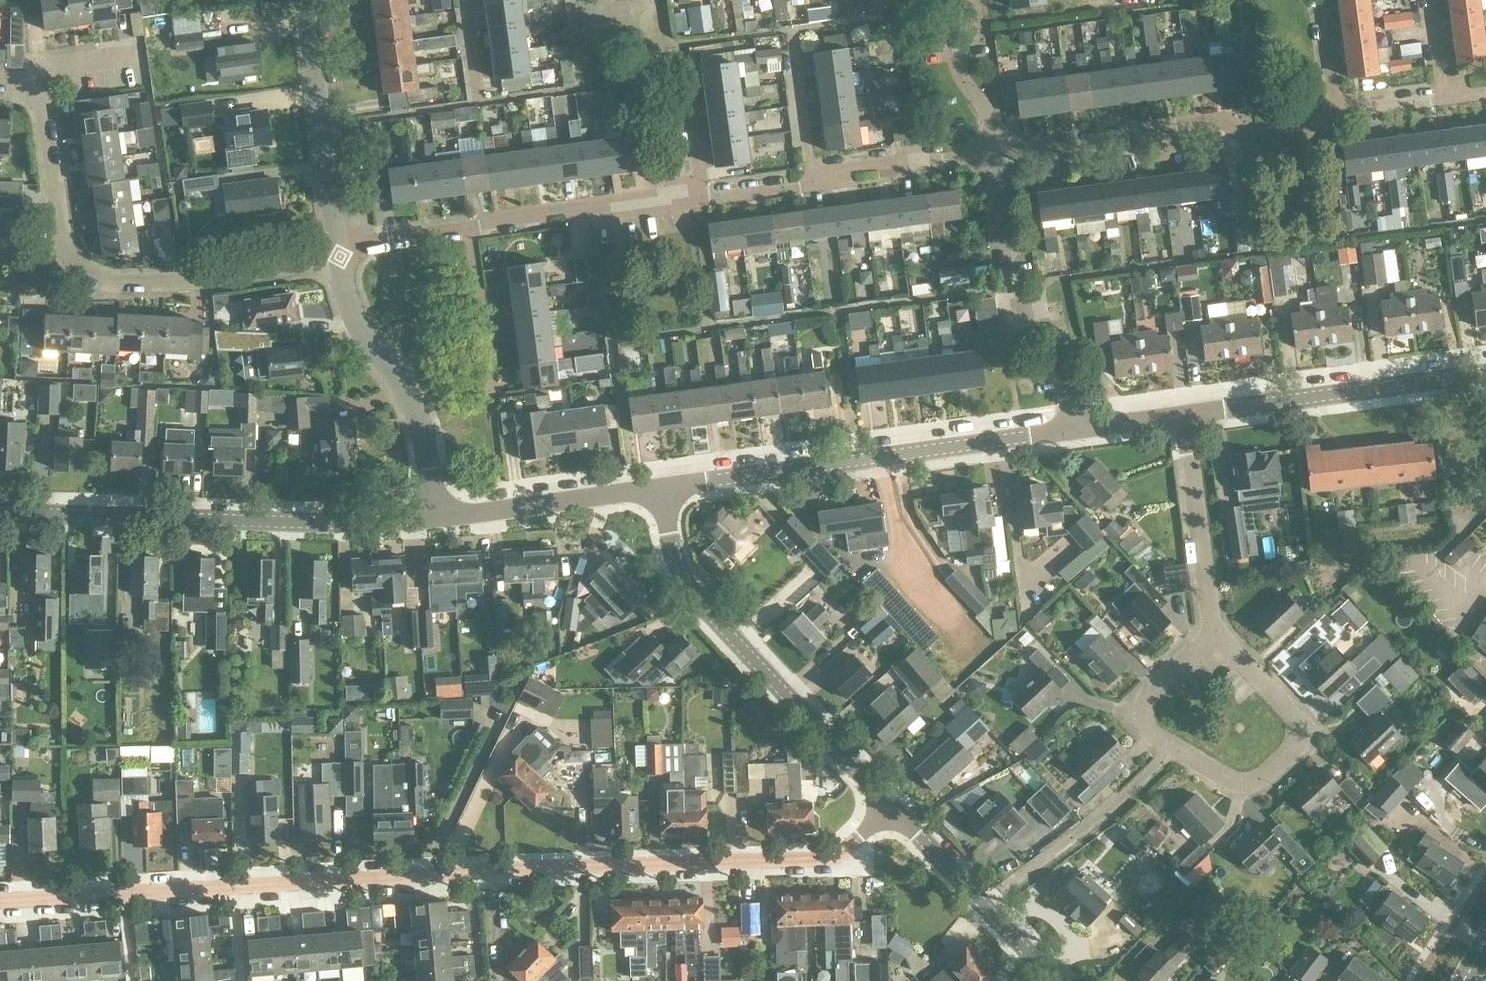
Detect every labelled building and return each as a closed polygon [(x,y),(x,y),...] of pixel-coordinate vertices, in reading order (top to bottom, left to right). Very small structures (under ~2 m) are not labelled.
[(68,26),(64,0),(27,0),(30,18),(42,16),(44,30),(68,26)] [(89,0),(64,0),(68,26),(92,23),(89,0)] [(127,0),(89,0),(92,23),(105,21),(106,27),(117,25),(115,6),(127,4),(127,0)] [(374,22),(408,17),(407,6),(416,5),(416,0),(371,0),(374,22)] [(450,7),(449,0),(431,0),(433,10),(450,7)] [(520,1),(486,5),(489,30),(523,25),(522,14),(528,13),(528,10),(527,10),(526,0),(520,1)] [(526,0),(527,10),(528,10),(540,8),(539,0),(529,0),(526,0)] [(1045,0),(1010,0),(1011,8),(1045,3),(1045,0)] [(1479,0),(1445,0),(1445,2),(1449,1),(1451,14),(1480,10),(1479,0)] [(1372,25),(1369,1),(1336,5),(1337,18),(1341,17),(1343,29),(1372,25)] [(714,31),(710,5),(687,9),(691,35),(714,31)] [(224,7),(207,6),(206,21),(223,22),(224,7)] [(786,6),(775,8),(777,20),(788,18),(786,6)] [(10,8),(10,18),(23,18),(23,8),(10,8)] [(1483,34),(1480,10),(1451,14),(1452,26),(1449,27),(1450,39),(1483,34)] [(1420,20),(1419,12),(1411,14),(1412,21),(1420,20)] [(198,14),(172,17),(177,51),(203,48),(198,14)] [(408,17),(374,22),(378,46),(412,41),(410,28),(417,27),(417,26),(429,24),(428,14),(408,17)] [(1411,14),(1397,15),(1399,28),(1413,27),(1412,21),(1411,14)] [(1399,28),(1397,15),(1383,17),(1385,30),(1399,28)] [(23,18),(10,18),(10,44),(22,45),(23,18)] [(542,23),(529,25),(530,35),(531,35),(543,33),(542,23)] [(489,30),(492,55),(526,50),(525,36),(531,35),(530,35),(529,25),(523,25),(489,30)] [(1375,49),(1372,25),(1343,29),(1344,42),(1341,42),(1342,54),(1375,49)] [(1044,26),(1030,30),(1036,50),(1050,47),(1044,26)] [(1245,32),(1247,46),(1256,45),(1255,31),(1245,32)] [(825,51),(846,48),(844,34),(823,37),(825,51)] [(1230,34),(1221,35),(1221,41),(1222,49),(1232,48),(1230,34)] [(1455,50),(1457,63),(1485,59),(1485,52),(1483,34),(1450,39),(1452,50),(1455,50)] [(412,41),(378,46),(381,70),(415,65),(413,53),(456,48),(455,35),(412,41)] [(1197,39),(1198,52),(1208,51),(1207,37),(1197,39)] [(1106,38),(1097,39),(1099,49),(1108,48),(1106,38)] [(1173,42),(1174,56),(1184,54),(1183,41),(1173,42)] [(1215,91),(1239,87),(1234,53),(1233,54),(1232,48),(1222,49),(1221,41),(1208,43),(1210,57),(1215,91)] [(1400,56),(1419,55),(1418,41),(1399,42),(1400,56)] [(219,81),(243,78),(243,75),(261,73),(257,43),(229,47),(228,44),(214,46),(219,81)] [(1148,45),(1150,59),(1160,58),(1158,44),(1148,45)] [(867,46),(866,46),(853,48),(853,49),(855,59),(869,57),(867,46)] [(546,47),(532,49),(533,59),(535,59),(547,57),(546,47)] [(757,71),(756,64),(783,60),(781,47),(748,52),(749,62),(742,63),(743,73),(757,71)] [(1134,47),(1124,49),(1126,63),(1135,61),(1136,61),(1134,47)] [(526,50),(492,55),(496,79),(530,75),(528,63),(535,62),(535,59),(533,59),(532,49),(526,50)] [(817,78),(850,73),(847,49),(813,53),(817,78)] [(1375,49),(1342,54),(1344,66),(1347,65),(1349,78),(1390,72),(1389,63),(1377,64),(1375,49)] [(1109,50),(1100,52),(1101,66),(1111,64),(1109,50)] [(1234,53),(1239,87),(1263,84),(1259,50),(1234,53)] [(1075,56),(1077,69),(1087,68),(1085,54),(1075,56)] [(1185,60),(1184,54),(1174,56),(1175,62),(1161,64),(1166,98),(1190,94),(1185,60)] [(1038,75),(1039,75),(1036,55),(1026,56),(1029,76),(1038,75)] [(1190,94),(1215,91),(1210,57),(1185,60),(1190,94)] [(1061,58),(1051,59),(1053,73),(1062,72),(1063,72),(1061,58)] [(560,61),(563,83),(575,82),(571,60),(560,61)] [(1389,63),(1390,72),(1410,70),(1409,60),(1389,63)] [(1134,102),(1141,101),(1137,67),(1136,67),(1135,61),(1126,63),(1127,69),(1112,71),(1117,104),(1134,102)] [(384,95),(406,92),(407,104),(439,100),(437,88),(418,90),(417,79),(436,76),(434,63),(415,66),(415,65),(381,70),(384,95)] [(736,64),(702,69),(705,93),(739,89),(736,64)] [(1141,101),(1166,98),(1161,64),(1137,67),(1141,101)] [(1068,111),(1092,108),(1088,74),(1087,68),(1077,69),(1078,75),(1063,77),(1068,111)] [(885,79),(883,69),(856,73),(858,83),(860,82),(885,79)] [(1092,108),(1117,104),(1112,71),(1088,74),(1092,108)] [(820,102),(820,103),(854,98),(852,88),(860,87),(860,82),(858,83),(856,73),(856,72),(850,73),(817,78),(820,102)] [(1063,77),(1062,72),(1053,73),(1054,79),(1039,81),(1044,115),(1068,111),(1063,77)] [(1030,82),(1014,84),(1019,118),(1044,115),(1039,81),(1038,75),(1029,76),(1030,82)] [(747,98),(760,96),(759,86),(745,88),(747,98)] [(743,113),(739,89),(705,93),(709,118),(743,113)] [(82,139),(118,133),(114,109),(129,107),(128,94),(91,99),(93,111),(79,113),(82,139)] [(860,97),(862,107),(875,105),(873,95),(860,97)] [(854,98),(820,103),(824,127),(857,122),(856,111),(862,110),(862,107),(860,97),(854,98)] [(184,130),(215,126),(212,101),(180,105),(184,130)] [(499,102),(479,105),(483,125),(503,121),(499,102)] [(763,110),(764,123),(787,120),(786,107),(763,110)] [(750,122),(763,120),(762,110),(749,112),(750,122)] [(454,111),(430,113),(431,129),(456,126),(454,111)] [(596,136),(606,134),(606,133),(603,111),(592,113),(594,122),(596,135),(596,136)] [(270,142),(266,113),(238,117),(237,113),(224,115),(229,151),(252,148),(252,145),(270,142)] [(712,142),(746,138),(743,113),(709,118),(712,142)] [(628,117),(618,119),(620,131),(620,132),(630,131),(630,130),(628,117)] [(891,117),(864,121),(865,131),(878,129),(878,130),(892,128),(891,117)] [(9,156),(11,121),(0,120),(0,156),(9,156)] [(857,122),(824,127),(827,152),(861,147),(859,132),(865,131),(864,121),(857,122)] [(1485,156),(1485,126),(1485,125),(1474,127),(1473,124),(1461,125),(1466,158),(1485,156)] [(1442,162),(1466,158),(1461,125),(1450,127),(1450,130),(1438,132),(1442,162)] [(555,127),(545,129),(547,142),(557,141),(555,127)] [(630,130),(630,131),(620,132),(620,131),(606,133),(606,134),(607,140),(607,142),(611,174),(636,171),(632,137),(630,130)] [(1418,165),(1442,162),(1438,132),(1426,134),(1425,130),(1413,132),(1418,165)] [(531,131),(521,132),(523,144),(523,145),(533,144),(531,131)] [(1404,167),(1418,165),(1413,132),(1402,133),(1402,137),(1389,139),(1393,168),(1395,181),(1401,180),(1406,179),(1404,167)] [(118,133),(82,139),(85,162),(121,157),(118,133)] [(607,142),(607,140),(606,134),(596,136),(596,135),(594,135),(595,142),(582,143),(587,177),(611,174),(607,142)] [(754,146),(767,144),(765,134),(752,136),(754,146)] [(582,143),(581,137),(571,139),(571,138),(571,145),(558,147),(563,181),(587,177),(582,143)] [(1378,140),(1377,137),(1365,139),(1369,172),(1393,168),(1389,139),(1378,140)] [(749,162),(746,138),(712,142),(715,167),(749,162)] [(1345,175),(1369,172),(1365,139),(1354,140),(1354,144),(1341,146),(1345,175)] [(558,147),(557,141),(547,142),(548,148),(534,150),(539,184),(563,181),(558,147)] [(435,154),(434,144),(424,145),(426,158),(435,157),(435,154)] [(520,144),(521,152),(510,153),(514,187),(539,184),(534,150),(533,144),(523,145),(523,144),(520,144)] [(490,191),(514,187),(510,153),(509,147),(499,149),(499,147),(495,147),(496,155),(485,157),(490,191)] [(466,194),(461,161),(461,160),(460,151),(435,154),(435,157),(437,164),(441,197),(466,194)] [(124,181),(124,180),(121,157),(85,162),(89,186),(93,186),(93,185),(124,181)] [(412,167),(417,201),(441,197),(437,164),(435,157),(426,158),(424,158),(425,165),(412,167)] [(485,157),(461,160),(461,161),(466,194),(490,191),(485,157)] [(158,163),(148,165),(149,177),(159,175),(158,163)] [(149,177),(148,165),(138,166),(140,178),(149,177)] [(392,204),(417,201),(412,167),(387,170),(392,204)] [(1224,169),(1193,173),(1197,200),(1228,196),(1224,169)] [(1380,171),(1367,174),(1371,191),(1384,188),(1380,171)] [(1162,177),(1166,204),(1197,200),(1193,173),(1162,177)] [(1450,173),(1437,175),(1439,189),(1452,187),(1450,173)] [(151,190),(161,189),(159,175),(149,177),(151,190)] [(218,189),(216,176),(182,180),(184,193),(218,189)] [(1162,177),(1131,181),(1135,209),(1166,204),(1162,177)] [(93,185),(93,186),(96,209),(132,204),(128,179),(124,180),(124,181),(93,185)] [(223,186),(227,217),(279,210),(275,180),(223,186)] [(1395,181),(1389,182),(1391,196),(1403,194),(1401,180),(1395,181)] [(1100,186),(1104,213),(1135,209),(1131,181),(1100,186)] [(22,197),(23,184),(0,183),(0,197),(22,197)] [(1345,187),(1347,207),(1360,206),(1358,185),(1345,187)] [(1100,186),(1069,190),(1073,217),(1074,225),(1105,221),(1104,213),(1100,186)] [(1454,201),(1452,187),(1439,189),(1441,203),(1454,201)] [(1069,190),(1038,194),(1042,221),(1073,217),(1069,190)] [(956,191),(925,196),(929,223),(929,229),(930,229),(942,227),(941,221),(960,218),(956,191)] [(1405,208),(1403,194),(1391,196),(1393,209),(1405,208)] [(151,197),(152,213),(164,212),(164,196),(151,197)] [(894,200),(898,227),(929,223),(925,196),(894,200)] [(22,210),(22,197),(0,197),(0,209),(22,210)] [(894,200),(863,204),(867,231),(880,229),(898,227),(894,200)] [(99,233),(135,228),(132,204),(96,209),(99,233)] [(863,204),(833,208),(836,235),(848,234),(867,231),(863,204)] [(1200,217),(1211,215),(1210,205),(1198,206),(1200,217)] [(833,208),(802,213),(805,240),(818,238),(836,235),(833,208)] [(1179,209),(1167,211),(1169,221),(1181,220),(1179,209)] [(1402,228),(1426,225),(1425,210),(1401,213),(1402,228)] [(170,213),(157,215),(159,224),(172,222),(170,213)] [(802,213),(771,217),(775,244),(805,240),(802,213)] [(1136,215),(1138,226),(1150,224),(1148,213),(1136,215)] [(1378,231),(1402,228),(1401,213),(1396,214),(1397,216),(1377,218),(1378,231)] [(771,217),(740,221),(744,248),(745,256),(776,252),(776,250),(775,244),(771,217)] [(1108,238),(1119,237),(1118,228),(1119,228),(1117,217),(1105,219),(1108,238)] [(1249,219),(1234,221),(1238,253),(1254,251),(1249,219)] [(740,221),(708,226),(712,253),(713,253),(714,259),(726,257),(725,251),(744,248),(740,221)] [(172,222),(159,224),(163,251),(176,249),(172,222)] [(1043,228),(1045,238),(1057,236),(1055,226),(1043,228)] [(942,227),(930,229),(932,239),(944,238),(942,227)] [(103,257),(139,252),(135,228),(99,233),(103,257)] [(902,244),(913,242),(911,231),(899,233),(901,244),(902,244)] [(11,234),(11,247),(21,247),(22,234),(11,234)] [(187,243),(192,246),(197,243),(197,237),(192,234),(187,237),(187,243)] [(882,246),(880,236),(868,237),(870,248),(882,246)] [(849,240),(838,241),(839,253),(851,251),(849,240)] [(1371,242),(1359,244),(1365,286),(1388,283),(1383,253),(1373,255),(1371,242)] [(808,256),(820,255),(819,244),(807,246),(808,256)] [(788,249),(776,250),(776,252),(777,261),(789,259),(788,249)] [(1449,251),(1453,284),(1466,282),(1462,255),(1459,256),(1458,250),(1449,251)] [(600,280),(596,255),(573,258),(577,284),(590,282),(590,281),(600,280)] [(1268,258),(1273,299),(1287,297),(1283,267),(1291,266),(1289,255),(1268,258)] [(714,259),(715,269),(727,268),(726,257),(714,259)] [(1250,260),(1255,304),(1271,302),(1265,258),(1250,260)] [(511,293),(544,288),(541,263),(507,267),(511,293)] [(781,268),(783,285),(792,284),(790,267),(781,268)] [(10,269),(9,282),(20,282),(20,270),(10,269)] [(942,289),(969,284),(966,269),(939,273),(942,289)] [(708,273),(712,312),(728,310),(723,271),(708,273)] [(1471,295),(1475,328),(1485,326),(1485,275),(1482,275),(1483,287),(1481,287),(1482,294),(1471,295)] [(912,295),(930,292),(928,280),(910,282),(912,295)] [(9,295),(19,295),(20,282),(9,282),(9,295)] [(565,295),(564,286),(550,287),(552,297),(565,295)] [(783,288),(785,304),(795,303),(793,287),(783,288)] [(548,312),(544,288),(511,293),(514,317),(548,312)] [(1308,295),(1308,296),(1310,307),(1318,306),(1316,295),(1316,294),(1316,289),(1307,290),(1308,295)] [(1442,328),(1438,296),(1427,297),(1426,291),(1408,293),(1413,332),(1442,328)] [(1380,304),(1385,336),(1413,332),(1408,293),(1390,295),(1391,302),(1380,304)] [(242,331),(274,333),(274,321),(297,321),(293,295),(246,301),(248,315),(243,315),(242,331)] [(1182,298),(1185,321),(1202,319),(1199,296),(1182,298)] [(995,298),(974,301),(976,312),(996,309),(995,298)] [(1335,303),(1318,306),(1323,345),(1352,341),(1347,308),(1336,310),(1335,303)] [(1294,349),(1323,345),(1318,306),(1310,307),(1300,308),(1301,315),(1290,316),(1294,349)] [(998,319),(996,309),(976,312),(977,323),(998,319)] [(555,321),(569,320),(567,310),(554,311),(555,321)] [(548,312),(514,317),(517,341),(551,336),(549,322),(548,312)] [(118,315),(117,320),(118,320),(116,351),(140,352),(142,317),(118,315)] [(45,316),(44,329),(32,328),(30,355),(43,356),(43,350),(67,352),(69,317),(45,316)] [(1257,320),(1246,322),(1245,316),(1227,318),(1233,357),(1261,353),(1257,320)] [(18,317),(8,317),(7,330),(18,330),(18,317)] [(94,319),(69,317),(67,352),(69,352),(68,358),(75,358),(76,352),(92,353),(94,319)] [(164,353),(166,318),(142,317),(140,352),(164,353)] [(190,319),(166,318),(164,353),(188,355),(188,360),(200,361),(202,334),(190,333),(190,319)] [(1199,328),(1204,361),(1233,357),(1227,318),(1209,320),(1210,327),(1199,328)] [(94,319),(92,353),(93,353),(92,361),(99,361),(100,354),(116,355),(116,351),(118,320),(117,320),(94,319)] [(1000,330),(998,319),(977,323),(979,333),(1000,330)] [(1130,336),(1120,337),(1121,344),(1110,345),(1115,377),(1143,374),(1138,335),(1135,319),(1128,320),(1130,336)] [(1094,337),(1108,335),(1106,321),(1092,323),(1094,337)] [(1002,341),(1000,330),(979,333),(981,344),(1002,341)] [(966,333),(968,348),(977,346),(975,332),(966,333)] [(1172,370),(1168,338),(1156,339),(1156,333),(1138,335),(1143,374),(1172,370)] [(571,334),(557,336),(559,346),(572,344),(571,334)] [(901,335),(891,336),(894,358),(904,356),(901,335)] [(554,361),(551,336),(517,341),(521,365),(554,361)] [(953,350),(951,337),(941,338),(943,351),(953,350)] [(917,341),(919,354),(929,353),(927,340),(917,341)] [(878,346),(868,348),(870,361),(880,360),(878,346)] [(266,349),(254,351),(258,378),(270,376),(270,378),(302,374),(299,348),(266,352),(266,349)] [(771,348),(762,350),(763,361),(773,360),(771,348)] [(979,352),(954,356),(959,390),(984,386),(979,352)] [(930,359),(929,353),(919,354),(920,360),(906,362),(910,396),(935,393),(930,359)] [(224,356),(226,370),(244,368),(243,354),(224,356)] [(821,354),(811,356),(814,369),(823,367),(821,354)] [(600,355),(574,358),(575,368),(576,371),(602,368),(600,355)] [(786,378),(775,380),(780,414),(805,410),(800,376),(797,356),(784,358),(786,378)] [(954,356),(930,359),(935,393),(959,390),(954,356)] [(575,368),(574,358),(561,360),(562,370),(575,368)] [(738,360),(740,378),(750,377),(748,358),(738,360)] [(521,365),(524,390),(558,386),(556,371),(562,370),(561,360),(554,361),(521,365)] [(773,360),(763,361),(765,375),(774,374),(773,360)] [(880,360),(870,361),(871,367),(856,369),(861,403),(886,399),(881,366),(880,360)] [(906,362),(881,366),(886,399),(910,396),(906,362)] [(714,368),(716,381),(726,380),(724,367),(714,368)] [(77,369),(76,379),(90,379),(90,370),(77,369)] [(690,372),(692,385),(702,383),(700,370),(690,372)] [(138,382),(151,383),(152,372),(139,372),(138,382)] [(675,373),(665,375),(667,388),(677,387),(675,373)] [(829,407),(825,373),(800,376),(805,410),(829,407)] [(113,386),(114,376),(102,375),(101,385),(113,386)] [(127,376),(114,376),(113,386),(126,386),(127,376)] [(651,377),(641,378),(643,391),(653,390),(651,377)] [(611,378),(599,380),(600,388),(612,387),(611,378)] [(766,381),(751,383),(756,417),(780,414),(775,380),(766,381)] [(741,384),(727,386),(732,420),(756,417),(751,383),(741,384)] [(38,414),(59,414),(60,386),(39,386),(38,414)] [(717,388),(703,390),(707,423),(732,420),(727,386),(717,388)] [(678,393),(683,427),(707,423),(703,390),(678,393)] [(138,414),(153,415),(154,392),(139,391),(138,414)] [(207,392),(186,391),(186,410),(194,411),(194,412),(206,412),(207,392)] [(241,406),(241,423),(255,423),(256,395),(241,395),(241,393),(231,393),(231,406),(241,406)] [(678,393),(654,396),(659,430),(683,427),(678,393)] [(286,398),(256,396),(256,398),(256,411),(287,414),(286,401),(286,398)] [(537,405),(550,404),(549,396),(536,397),(537,405)] [(629,399),(633,433),(659,430),(654,396),(629,399)] [(309,427),(306,399),(286,401),(287,414),(288,429),(309,427)] [(538,413),(515,417),(521,460),(551,456),(550,454),(544,415),(551,413),(550,404),(537,405),(538,413)] [(607,446),(602,406),(573,410),(578,450),(607,446)] [(550,454),(578,450),(573,410),(551,413),(544,415),(550,454)] [(322,467),(352,464),(350,440),(351,440),(351,439),(355,439),(353,423),(349,424),(349,421),(319,424),(322,467)] [(21,469),(24,425),(0,423),(0,472),(5,472),(6,468),(21,469)] [(192,473),(193,447),(194,430),(166,429),(164,472),(192,473)] [(57,438),(56,470),(80,471),(81,439),(72,439),(73,430),(58,430),(58,438),(57,438)] [(112,469),(140,471),(141,444),(140,444),(141,432),(128,431),(128,444),(113,443),(112,469)] [(209,448),(215,448),(214,474),(242,474),(244,432),(210,431),(209,448)] [(1357,482),(1387,479),(1387,483),(1418,480),(1418,475),(1432,473),(1433,478),(1434,478),(1430,444),(1412,446),(1412,451),(1385,454),(1385,449),(1351,453),(1352,458),(1324,461),(1323,456),(1318,457),(1317,446),(1305,448),(1310,492),(1312,491),(1311,487),(1326,485),(1326,490),(1357,486),(1357,482)] [(1277,451),(1231,457),(1235,489),(1237,489),(1239,501),(1265,497),(1266,511),(1279,509),(1277,496),(1280,495),(1279,485),(1281,485),(1277,451)] [(1101,504),(1102,503),(1111,512),(1128,496),(1096,462),(1077,479),(1088,490),(1081,497),(1093,511),(1101,504)] [(1015,488),(1020,529),(1048,525),(1048,523),(1062,521),(1069,530),(1068,531),(1084,550),(1102,535),(1085,516),(1081,520),(1070,507),(1060,508),(1060,502),(1045,504),(1043,484),(1039,485),(1035,482),(1022,483),(1019,488),(1015,488)] [(987,487),(972,490),(982,563),(1008,559),(1002,517),(994,518),(992,508),(990,508),(987,487)] [(968,565),(982,563),(972,490),(957,492),(957,493),(941,495),(944,515),(957,513),(962,550),(965,550),(968,565)] [(848,508),(849,514),(851,530),(854,551),(889,546),(884,508),(880,509),(879,504),(878,504),(878,505),(858,507),(848,508)] [(1415,522),(1413,504),(1398,506),(1400,523),(1415,522)] [(1242,512),(1242,506),(1226,508),(1232,559),(1248,558),(1247,555),(1257,554),(1254,530),(1247,531),(1244,512),(1242,512)] [(722,508),(702,528),(728,555),(749,535),(722,508)] [(817,512),(820,534),(846,531),(849,552),(854,551),(851,530),(849,514),(848,508),(817,512)] [(1460,528),(1472,520),(1464,509),(1453,517),(1460,528)] [(1339,530),(1354,528),(1352,511),(1337,513),(1339,530)] [(817,539),(816,541),(792,515),(780,526),(802,551),(803,550),(819,568),(813,575),(820,583),(840,564),(817,539)] [(1123,532),(1113,520),(1104,528),(1115,540),(1123,532)] [(1136,563),(1151,548),(1145,541),(1145,542),(1133,530),(1118,545),(1136,563)] [(1467,537),(1454,550),(1461,556),(1474,544),(1467,537)] [(532,581),(533,593),(534,607),(544,607),(543,595),(545,595),(545,580),(558,579),(556,548),(530,549),(532,581)] [(504,551),(506,582),(532,581),(530,549),(504,551)] [(481,584),(479,552),(453,554),(456,597),(465,597),(465,600),(466,600),(466,593),(483,592),(483,584),(481,584)] [(428,555),(429,587),(446,586),(447,598),(448,598),(456,597),(453,554),(428,555)] [(58,591),(49,591),(50,555),(22,555),(22,590),(36,591),(36,599),(34,599),(34,616),(34,639),(57,639),(58,602),(58,591)] [(102,601),(103,557),(76,557),(76,571),(71,571),(71,592),(88,592),(87,618),(99,618),(99,622),(113,621),(112,601),(102,601)] [(404,557),(378,558),(380,590),(381,604),(382,615),(390,615),(389,604),(406,603),(404,557)] [(142,602),(142,619),(143,619),(143,631),(167,631),(167,603),(157,603),(158,558),(130,558),(129,593),(143,594),(143,602),(142,602)] [(380,590),(378,558),(352,560),(354,591),(371,591),(373,616),(382,615),(381,604),(380,590)] [(214,589),(214,559),(187,559),(186,594),(183,594),(183,612),(206,612),(206,642),(227,642),(227,613),(214,613),(214,589)] [(248,605),(259,605),(259,621),(271,621),(272,605),(273,605),(273,596),(274,560),(247,560),(247,596),(248,596),(248,605)] [(585,600),(568,597),(564,629),(576,631),(577,624),(594,608),(603,600),(625,579),(608,560),(586,581),(594,590),(585,600)] [(325,606),(326,606),(328,562),(300,561),(299,609),(306,609),(310,613),(312,613),(312,622),(325,622),(325,606)] [(1141,592),(1119,614),(1135,631),(1137,628),(1149,641),(1169,622),(1145,596),(1153,588),(1132,565),(1123,573),(1141,592)] [(872,572),(861,583),(869,593),(886,578),(877,568),(872,573),(872,572)] [(878,602),(895,588),(886,578),(869,593),(878,602)] [(603,600),(594,608),(600,615),(598,616),(601,620),(612,610),(621,619),(644,598),(641,596),(644,591),(639,586),(634,588),(625,579),(603,600)] [(410,596),(428,595),(427,583),(409,584),(410,596)] [(974,586),(962,597),(979,615),(991,603),(974,586)] [(895,588),(878,602),(887,612),(903,597),(895,588)] [(810,609),(820,600),(810,589),(799,598),(810,609)] [(524,608),(534,607),(533,593),(523,593),(524,608)] [(1302,613),(1284,593),(1254,620),(1273,641),(1294,622),(1301,630),(1319,614),(1311,605),(1302,613)] [(903,597),(887,612),(896,622),(912,607),(903,597)] [(509,599),(496,600),(498,637),(512,636),(509,599)] [(819,604),(805,617),(802,614),(784,631),(806,655),(824,638),(816,629),(830,616),(819,604)] [(855,622),(865,633),(882,618),(872,607),(855,622)] [(905,632),(921,617),(912,607),(896,622),(905,632)] [(432,610),(419,611),(421,647),(434,647),(432,610)] [(342,638),(365,639),(365,612),(343,611),(342,638)] [(408,648),(421,647),(419,611),(406,611),(408,648)] [(1077,657),(1093,673),(1095,672),(1107,684),(1128,665),(1104,640),(1113,632),(1096,614),(1088,623),(1100,636),(1077,657)] [(997,639),(1002,645),(1016,631),(1015,616),(995,618),(997,639)] [(1476,645),(1485,652),(1485,616),(1471,637),(1478,642),(1476,645)] [(921,617),(905,632),(914,642),(930,627),(921,617)] [(893,630),(882,618),(865,633),(876,645),(893,630)] [(287,626),(272,626),(271,663),(287,663),(287,626)] [(930,627),(914,642),(923,651),(939,637),(930,627)] [(114,631),(90,631),(90,669),(115,668),(114,631)] [(1026,632),(1018,640),(1024,647),(1033,639),(1026,632)] [(653,684),(668,671),(673,676),(696,654),(679,635),(665,648),(655,637),(623,666),(634,678),(635,678),(642,686),(653,686),(654,685),(653,684)] [(310,682),(309,639),(289,640),(291,683),(310,682)] [(187,642),(175,642),(176,658),(187,658),(187,642)] [(943,678),(917,648),(893,669),(903,681),(902,683),(917,700),(943,678)] [(1396,648),(1383,659),(1388,664),(1400,652),(1396,648)] [(1025,687),(1012,699),(1031,719),(1061,692),(1045,675),(1054,667),(1037,649),(1028,657),(1039,669),(1023,685),(1025,687)] [(1356,672),(1336,649),(1318,664),(1320,667),(1308,678),(1327,699),(1353,676),(1360,684),(1381,666),(1373,657),(1356,672)] [(872,675),(853,654),(851,656),(852,656),(828,678),(846,698),(847,697),(870,676),(872,675)] [(1401,657),(1382,674),(1389,682),(1400,693),(1419,676),(1401,657)] [(1464,662),(1453,673),(1477,697),(1485,688),(1485,684),(1464,662)] [(9,671),(0,671),(0,684),(8,684),(9,671)] [(466,695),(498,693),(497,673),(465,676),(466,695)] [(1389,682),(1382,674),(1381,673),(1374,679),(1383,688),(1389,682)] [(518,700),(553,717),(564,695),(529,678),(518,700)] [(347,700),(376,699),(376,684),(346,685),(347,700)] [(9,686),(0,686),(0,701),(9,701),(9,686)] [(410,687),(388,689),(389,699),(410,697),(410,687)] [(869,723),(886,741),(916,714),(898,695),(898,696),(890,687),(869,706),(877,715),(869,723)] [(1391,702),(1383,693),(1363,712),(1371,720),(1348,742),(1368,763),(1380,751),(1382,753),(1400,736),(1379,713),(1391,702)] [(441,720),(474,719),(473,699),(441,700),(441,720)] [(749,723),(762,711),(751,699),(738,711),(749,723)] [(944,727),(952,736),(916,769),(936,792),(973,758),(966,750),(989,729),(968,705),(944,727)] [(610,716),(589,717),(591,747),(611,746),(610,716)] [(290,718),(291,749),(332,747),(332,756),(341,756),(341,743),(359,742),(359,728),(330,729),(330,731),(311,731),(311,717),(290,718)] [(1018,750),(1035,733),(1025,723),(1008,740),(1018,750)] [(1456,753),(1473,734),(1461,723),(1444,743),(1456,753)] [(232,753),(232,772),(247,773),(247,753),(251,753),(251,732),(245,732),(245,725),(233,724),(233,732),(232,732),(232,753)] [(411,742),(411,726),(399,726),(399,742),(411,742)] [(518,758),(498,779),(514,794),(549,756),(553,752),(555,753),(562,745),(558,741),(557,741),(545,730),(538,728),(529,737),(527,735),(511,751),(518,758)] [(1125,753),(1106,732),(1071,764),(1090,785),(1077,797),(1085,805),(1109,784),(1101,775),(1125,753)] [(8,744),(8,760),(27,759),(27,743),(8,744)] [(662,773),(661,744),(646,744),(647,773),(662,773)] [(175,761),(175,760),(174,747),(174,745),(145,746),(145,759),(145,760),(152,759),(152,762),(175,761)] [(122,759),(145,759),(145,746),(122,746),(122,759)] [(229,746),(213,746),(212,772),(228,773),(229,746)] [(346,751),(346,763),(345,763),(346,795),(363,794),(362,762),(360,763),(360,751),(346,751)] [(549,756),(514,794),(530,809),(551,787),(541,778),(552,766),(555,768),(562,760),(555,753),(553,752),(549,756)] [(735,752),(735,765),(736,792),(749,792),(748,752),(735,752)] [(1468,778),(1485,793),(1485,757),(1485,759),(1477,752),(1464,767),(1472,774),(1468,778)] [(684,836),(706,835),(704,790),(695,790),(694,776),(697,776),(696,755),(681,756),(682,772),(684,836)] [(295,777),(301,777),(301,786),(300,786),(303,839),(329,838),(327,796),(345,796),(343,762),(335,763),(316,763),(315,759),(294,760),(295,777)] [(811,814),(810,802),(801,802),(799,762),(787,763),(787,774),(790,832),(811,832),(811,830),(814,830),(816,827),(816,817),(814,814),(811,814)] [(1408,762),(1397,775),(1411,785),(1421,772),(1408,762)] [(787,763),(764,764),(765,779),(776,778),(776,803),(768,803),(768,802),(766,802),(767,834),(769,834),(769,833),(790,832),(787,774),(787,763)] [(146,776),(134,776),(134,764),(121,764),(122,777),(121,777),(122,796),(147,794),(146,776)] [(409,797),(410,797),(410,786),(424,785),(423,764),(391,765),(393,846),(413,845),(412,815),(410,815),(409,797)] [(9,780),(9,765),(0,765),(0,780),(9,780)] [(372,766),(374,816),(373,816),(374,847),(393,846),(391,765),(372,766)] [(736,792),(735,765),(723,765),(724,792),(736,792)] [(636,838),(635,798),(617,798),(617,782),(607,783),(606,767),(592,767),(593,812),(605,811),(606,839),(636,838)] [(1337,786),(1321,768),(1291,795),(1310,816),(1340,789),(1353,804),(1362,796),(1346,778),(1337,786)] [(663,836),(684,836),(682,772),(669,772),(669,783),(660,783),(660,806),(659,806),(660,837),(663,837),(663,836)] [(232,791),(232,777),(217,777),(217,791),(232,791)] [(1372,798),(1388,813),(1407,793),(1391,777),(1372,798)] [(93,780),(94,800),(92,800),(92,805),(77,806),(78,821),(81,821),(82,847),(108,846),(107,819),(105,819),(104,801),(118,800),(117,779),(93,780)] [(30,800),(30,818),(29,818),(29,849),(56,848),(55,817),(54,817),(53,804),(39,805),(38,780),(13,780),(13,801),(30,800)] [(271,843),(271,841),(277,840),(275,796),(262,797),(261,780),(250,781),(251,797),(250,797),(252,841),(258,841),(258,844),(260,845),(270,845),(271,843)] [(568,811),(590,810),(589,780),(567,781),(568,811)] [(1045,783),(1028,800),(1042,814),(1055,828),(1072,812),(1059,797),(1045,783)] [(177,804),(191,804),(191,784),(177,784),(177,804)] [(988,798),(976,809),(979,811),(969,820),(987,839),(996,830),(1006,840),(1018,829),(1008,819),(1016,812),(998,793),(991,800),(988,798)] [(1200,845),(1179,864),(1187,873),(1214,848),(1206,839),(1223,824),(1196,794),(1175,813),(1187,826),(1185,828),(1200,845)] [(1364,807),(1380,822),(1388,813),(1372,798),(1364,807)] [(133,813),(134,845),(161,845),(160,812),(149,813),(149,802),(134,802),(134,813),(133,813)] [(222,819),(192,820),(193,843),(223,842),(222,819)] [(1037,819),(1022,834),(1028,840),(1044,826),(1037,819)] [(1342,843),(1367,869),(1388,848),(1363,822),(1342,843)] [(1261,823),(1232,851),(1251,871),(1280,844),(1294,859),(1290,862),(1301,874),(1313,862),(1278,824),(1269,832),(1261,823)] [(10,842),(9,826),(0,826),(0,842),(10,842)] [(1163,840),(1151,829),(1144,837),(1156,848),(1163,840)] [(1121,841),(1140,857),(1148,848),(1130,831),(1121,841)] [(1416,865),(1415,865),(1446,886),(1462,862),(1433,842),(1435,839),(1425,833),(1408,859),(1416,865)] [(1074,871),(1073,870),(1051,894),(1061,903),(1060,905),(1069,913),(1070,911),(1081,920),(1102,896),(1101,895),(1106,889),(1079,865),(1074,871)] [(1383,886),(1366,908),(1374,913),(1373,915),(1384,923),(1383,925),(1391,932),(1393,930),(1408,942),(1427,918),(1391,891),(1391,892),(1383,886)] [(1193,890),(1172,912),(1183,922),(1193,912),(1202,921),(1213,910),(1204,902),(1205,901),(1193,890)] [(833,894),(835,950),(852,949),(851,924),(853,924),(852,893),(833,894)] [(795,895),(797,963),(797,968),(807,968),(806,925),(815,925),(814,894),(795,895)] [(814,894),(815,925),(825,925),(825,950),(835,950),(833,894),(814,894)] [(777,924),(771,924),(772,943),(778,943),(779,963),(797,963),(795,895),(776,895),(777,924)] [(665,925),(665,930),(675,930),(676,955),(685,955),(684,907),(683,898),(664,899),(665,925)] [(703,929),(702,898),(683,898),(684,907),(685,955),(685,964),(699,963),(698,929),(703,929)] [(645,899),(607,901),(608,930),(621,930),(621,947),(637,947),(637,956),(632,957),(632,977),(647,976),(647,968),(646,925),(645,899)] [(647,968),(656,968),(655,930),(665,930),(665,925),(664,899),(645,899),(646,925),(647,968)] [(468,910),(446,912),(445,900),(410,903),(412,926),(469,921),(468,910)] [(371,907),(347,909),(349,930),(337,932),(341,967),(376,964),(371,907)] [(768,909),(760,909),(744,909),(745,938),(761,937),(761,928),(769,928),(768,909)] [(324,911),(313,912),(318,969),(341,967),(337,932),(326,933),(324,911)] [(206,914),(171,917),(173,941),(230,935),(228,912),(218,913),(220,925),(208,926),(206,914)] [(302,913),(304,935),(292,936),(296,972),(318,969),(313,912),(302,913)] [(273,974),(296,972),(292,936),(281,937),(279,915),(268,916),(273,974)] [(257,917),(259,939),(248,940),(251,976),(273,974),(268,916),(257,917)] [(106,920),(95,921),(100,979),(123,977),(120,941),(108,942),(106,920)] [(133,921),(136,944),(148,943),(145,920),(133,921)] [(86,944),(75,945),(78,980),(100,979),(95,921),(84,922),(86,944)] [(470,932),(469,921),(412,926),(415,949),(449,945),(448,934),(470,932)] [(51,925),(56,980),(76,980),(78,980),(75,945),(63,946),(62,924),(51,925)] [(51,925),(40,926),(42,948),(30,949),(33,980),(56,980),(51,925)] [(6,929),(10,980),(33,980),(30,949),(19,950),(17,928),(6,929)] [(722,929),(723,944),(736,944),(735,928),(722,929)] [(6,929),(0,930),(0,980),(10,980),(6,929)] [(887,946),(906,959),(914,947),(895,934),(887,946)] [(231,946),(230,935),(173,941),(175,963),(211,960),(210,948),(231,946)] [(1159,951),(1137,974),(1144,980),(1161,980),(1175,966),(1174,965),(1194,945),(1183,935),(1164,955),(1159,951)] [(534,939),(520,953),(551,980),(569,980),(571,980),(561,971),(568,963),(559,955),(555,959),(534,939)] [(937,976),(936,975),(929,980),(958,980),(983,958),(970,944),(937,976)] [(451,957),(449,945),(415,949),(417,971),(474,966),(473,955),(451,957)] [(1204,966),(1213,975),(1233,953),(1224,945),(1204,966)] [(1330,961),(1309,945),(1289,971),(1302,980),(1315,980),(1330,961)] [(580,979),(593,978),(592,946),(579,947),(580,979)] [(522,980),(551,980),(520,953),(507,967),(522,980)] [(720,957),(703,957),(704,980),(739,980),(721,980),(720,957)] [(1355,957),(1337,980),(1386,980),(1355,957)] [(996,971),(983,958),(958,980),(986,980),(996,971)] [(235,979),(234,969),(212,971),(211,960),(175,963),(177,980),(219,980),(235,979)] [(685,964),(676,964),(676,980),(686,980),(685,964)] [(887,964),(871,964),(871,980),(887,980),(887,964)] [(474,966),(417,971),(418,980),(453,980),(453,979),(475,977),(474,966)] [(778,980),(796,980),(796,973),(778,973),(778,980)]
